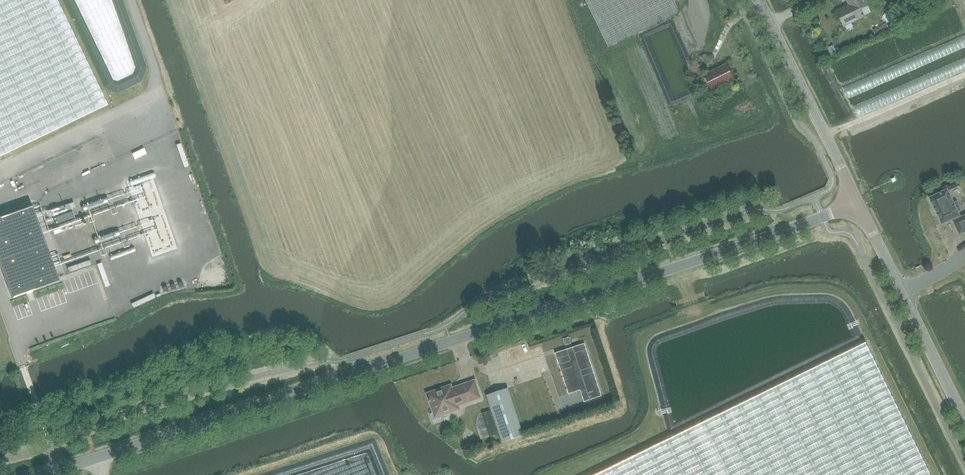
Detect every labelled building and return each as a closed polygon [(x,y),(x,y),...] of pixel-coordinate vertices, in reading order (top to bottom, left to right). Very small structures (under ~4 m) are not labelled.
[(107,105),(56,0),(0,0),(0,156),(107,105)] [(678,13),(672,0),(586,0),(609,47),(678,13)] [(850,5),(837,11),(844,26),(864,16),(861,9),(868,5),(865,0),(848,0),(850,5)] [(712,90),(734,80),(727,64),(705,75),(712,90)] [(947,190),(930,198),(942,223),(954,217),(956,220),(959,219),(958,216),(959,215),(957,212),(960,210),(956,202),(953,203),(947,190)] [(59,282),(32,206),(0,218),(0,265),(12,299),(59,282)] [(954,221),(960,233),(964,231),(964,216),(959,219),(956,220),(954,221)] [(102,308),(99,299),(75,304),(78,314),(102,308)] [(584,342),(554,352),(568,392),(568,393),(580,389),(584,400),(601,395),(584,342)] [(597,474),(931,474),(866,343),(597,474)] [(544,361),(550,359),(546,349),(540,352),(544,361)] [(430,414),(433,422),(442,419),(440,415),(458,408),(457,405),(480,397),(474,381),(457,387),(459,391),(453,393),(451,386),(428,394),(430,399),(429,399),(429,401),(430,401),(434,412),(430,414)] [(524,435),(508,388),(487,395),(502,442),(524,435)]
